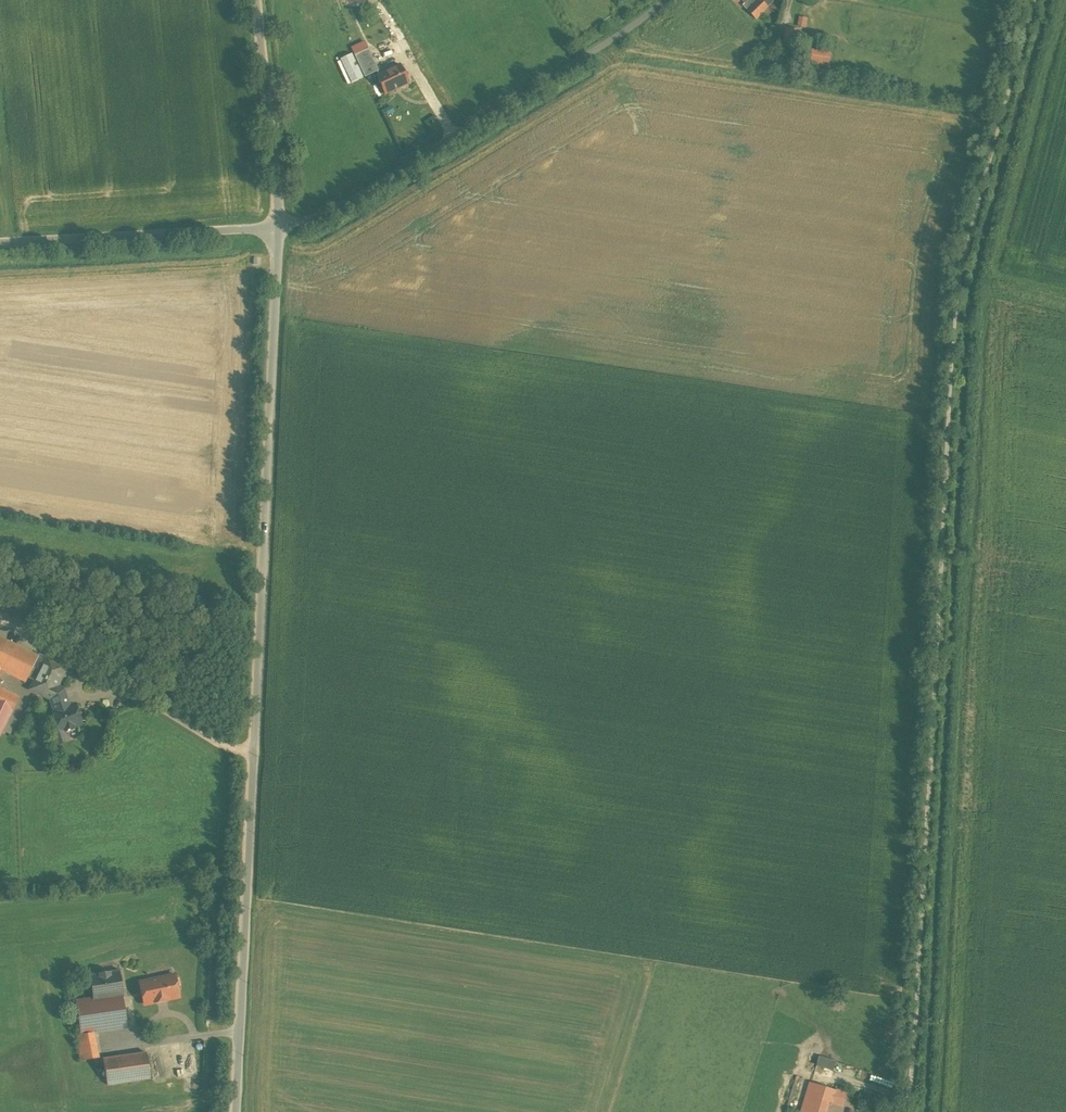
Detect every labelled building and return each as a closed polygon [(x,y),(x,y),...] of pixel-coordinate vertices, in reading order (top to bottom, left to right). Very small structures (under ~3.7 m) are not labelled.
[(749,11),(756,19),(769,7),(762,0),(760,0),(749,11)] [(807,19),(800,18),(799,26),(805,28),(807,19)] [(367,50),(355,57),(365,76),(377,70),(367,50)] [(812,50),(810,63),(829,66),(831,54),(812,50)] [(348,84),(364,77),(353,52),(337,59),(348,84)] [(399,65),(377,76),(386,94),(408,83),(399,65)] [(417,137),(427,132),(422,122),(412,128),(417,137)] [(0,638),(0,669),(26,682),(28,678),(33,667),(38,657),(0,638)] [(33,667),(28,678),(34,681),(31,689),(51,699),(57,686),(67,666),(47,656),(40,671),(33,667)] [(69,707),(63,690),(57,686),(51,699),(54,710),(53,712),(59,728),(64,726),(66,732),(75,729),(74,726),(82,724),(75,705),(69,707)] [(18,697),(0,688),(0,734),(18,697)] [(114,974),(87,979),(91,999),(75,1002),(82,1036),(74,1037),(79,1065),(98,1061),(93,1035),(125,1029),(114,974)] [(176,975),(137,982),(142,1008),(181,1001),(176,975)] [(146,1055),(103,1061),(107,1088),(150,1083),(146,1055)] [(820,1057),(817,1066),(834,1071),(836,1062),(820,1057)] [(802,1111),(826,1111),(829,1103),(844,1107),(848,1094),(811,1082),(802,1111)]
